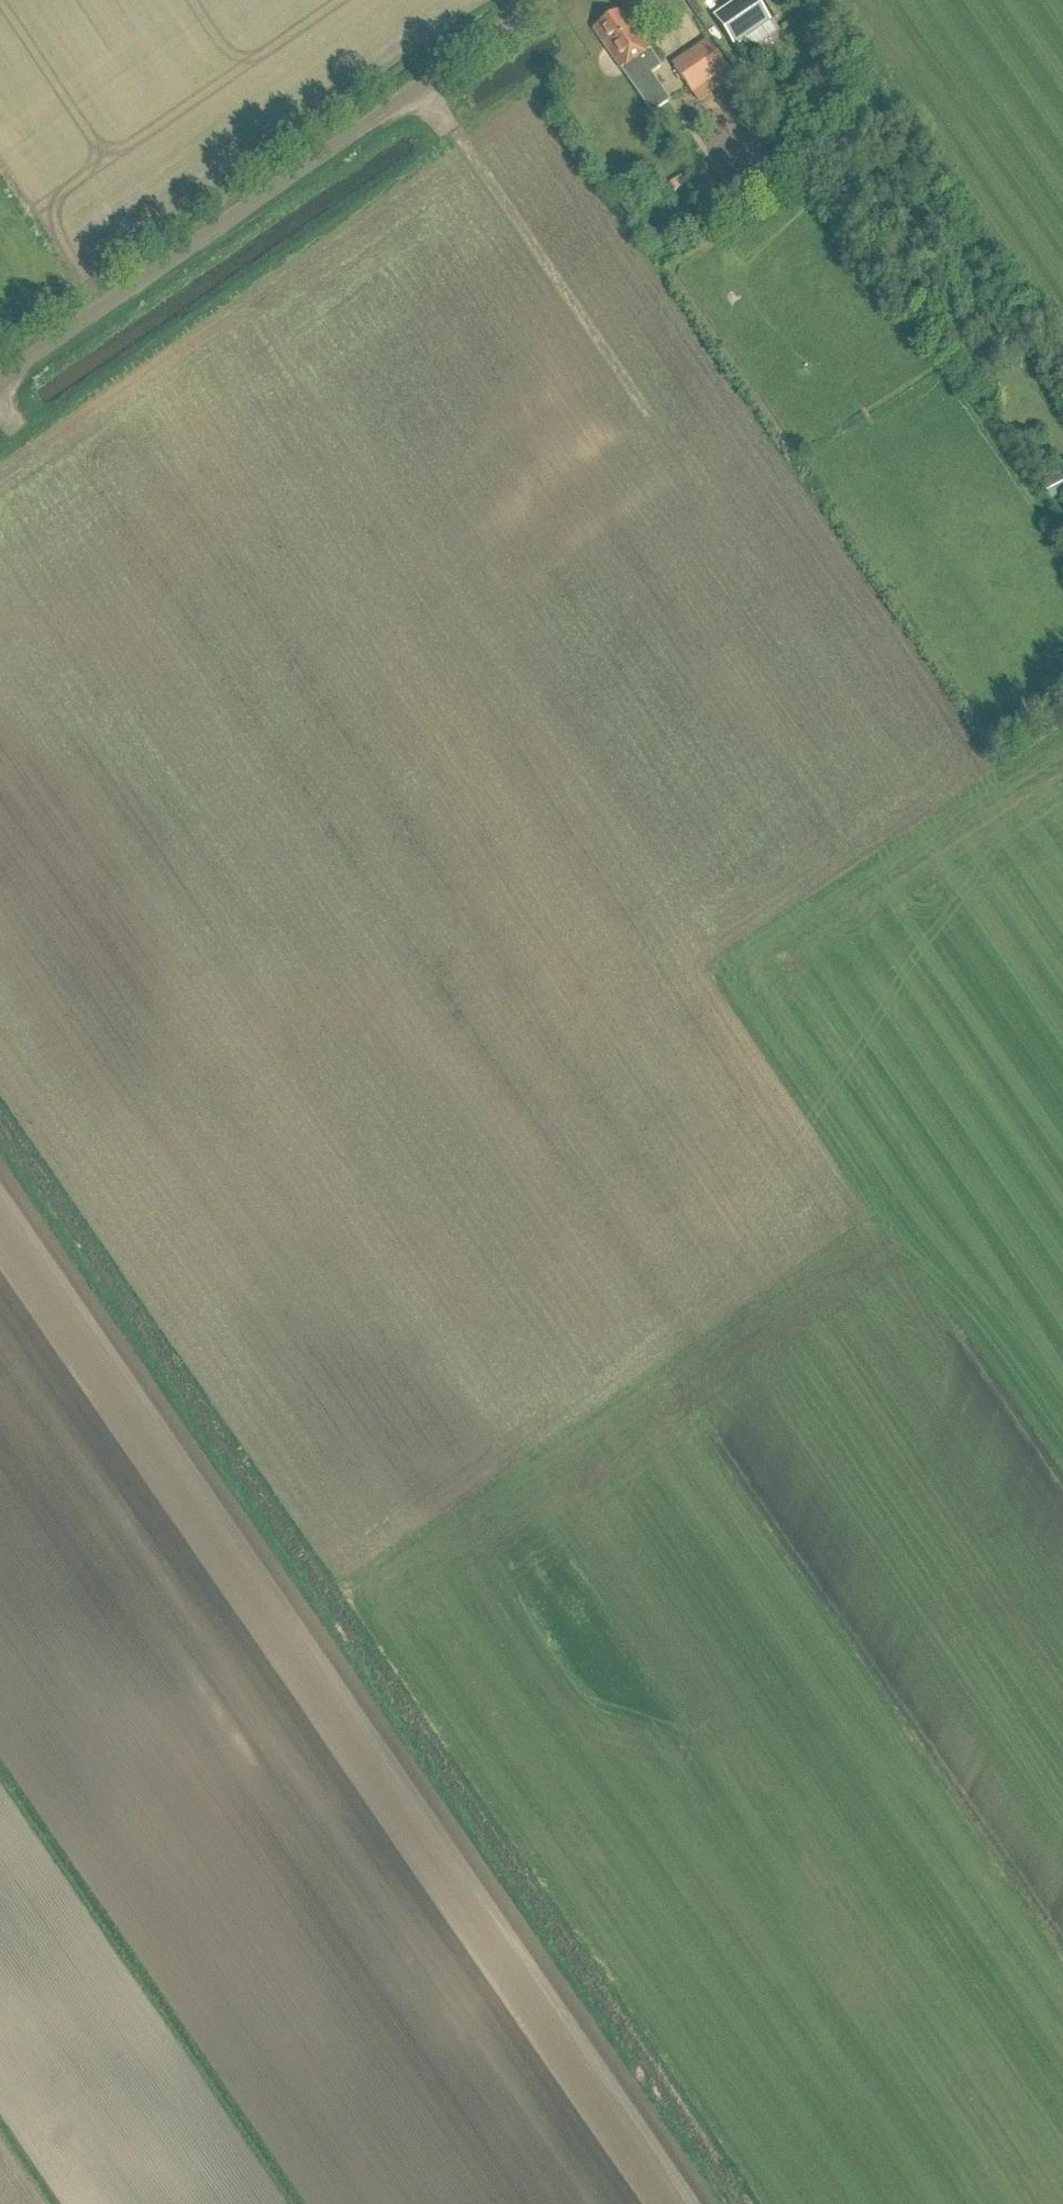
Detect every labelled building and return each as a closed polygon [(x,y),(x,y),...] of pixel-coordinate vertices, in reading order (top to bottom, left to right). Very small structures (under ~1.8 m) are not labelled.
[(755,0),(738,0),(714,17),(735,47),(771,22),(755,0)] [(635,88),(662,69),(651,53),(652,52),(624,12),(595,32),(623,72),(624,72),(635,88)] [(692,94),(726,70),(709,45),(675,68),(692,94)] [(670,104),(658,87),(642,99),(654,115),(670,104)]
